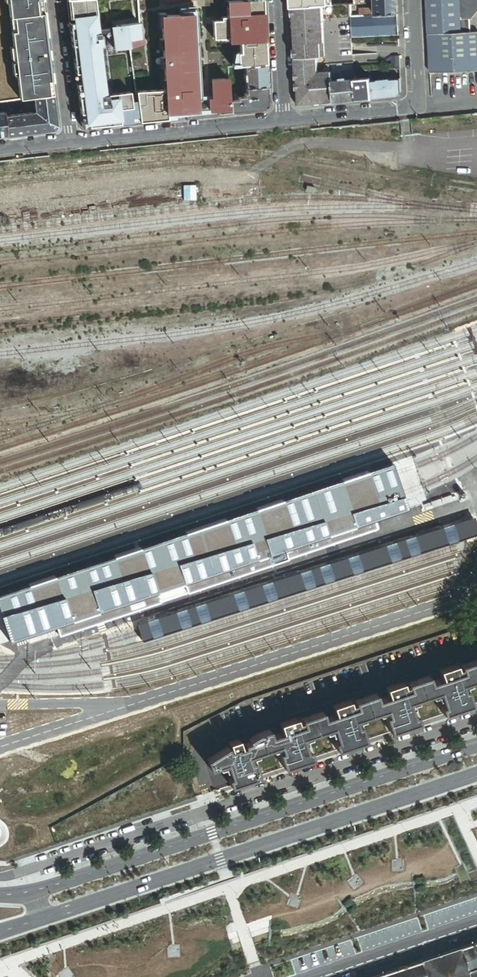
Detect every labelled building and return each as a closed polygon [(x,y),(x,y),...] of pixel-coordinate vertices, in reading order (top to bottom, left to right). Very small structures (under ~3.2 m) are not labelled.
[(3,103),(19,101),(29,99),(32,99),(53,96),(41,0),(0,0),(0,103),(3,103)] [(136,0),(66,0),(83,128),(139,123),(128,40),(138,38),(136,0)] [(138,38),(128,40),(139,123),(167,120),(166,114),(217,111),(217,115),(230,113),(230,101),(229,96),(229,90),(228,68),(233,68),(244,66),(265,65),(262,0),(249,0),(241,0),(233,1),(222,1),(222,0),(136,0),(138,38)] [(397,0),(375,0),(375,1),(375,10),(375,15),(375,16),(398,15),(398,14),(397,0)] [(429,35),(430,35),(462,33),(461,20),(472,19),(476,14),(476,0),(428,0),(429,35)] [(351,17),(351,4),(324,5),(325,21),(324,21),(325,56),(318,57),(319,73),(332,74),(331,66),(331,65),(339,65),(353,63),(354,63),(353,38),(352,38),(351,17)] [(325,21),(324,5),(314,6),(291,7),(298,106),(335,103),(333,81),(332,74),(319,73),(318,57),(325,56),(324,21),(325,21)] [(364,16),(364,10),(355,10),(355,5),(352,5),(352,16),(364,16)] [(399,36),(398,15),(375,16),(351,17),(352,38),(353,38),(399,36)] [(461,20),(462,33),(473,33),(472,19),(461,20)] [(473,33),(462,33),(430,35),(431,74),(476,71),(476,33),(473,33)] [(267,87),(265,65),(244,66),(245,75),(243,75),(244,81),(245,81),(246,89),(267,87)] [(339,70),(339,65),(331,65),(331,66),(332,66),(333,73),(339,72),(339,70)] [(228,68),(229,90),(234,90),(237,90),(237,84),(234,84),(233,68),(228,68)] [(357,80),(355,80),(357,100),(373,99),(371,81),(371,78),(357,80)] [(402,92),(401,79),(393,79),(392,78),(379,79),(379,80),(371,81),(373,99),(398,96),(402,92)] [(341,80),(333,81),(335,103),(357,100),(355,80),(355,79),(348,80),(348,79),(341,79),(341,80)] [(237,100),(230,101),(230,113),(265,110),(268,106),(267,87),(246,89),(246,94),(244,94),(244,97),(237,98),(237,100)] [(57,127),(53,96),(32,99),(34,113),(36,133),(53,131),(57,127)] [(30,108),(29,99),(19,101),(19,105),(21,104),(21,108),(30,108)] [(19,105),(19,101),(3,103),(4,113),(10,113),(9,105),(13,107),(18,106),(19,105)] [(166,114),(167,120),(217,115),(217,111),(166,114)] [(6,137),(36,133),(34,113),(4,117),(6,137)] [(0,592),(0,616),(3,627),(8,642),(56,625),(60,635),(378,530),(373,518),(409,507),(403,492),(396,473),(392,462),(0,592)] [(473,518),(137,622),(141,633),(143,640),(476,532),(476,527),(473,518)] [(391,733),(419,723),(416,715),(413,716),(409,703),(439,693),(443,706),(440,707),(443,715),(472,705),(466,689),(463,690),(462,685),(476,680),(476,660),(460,665),(462,672),(431,682),(429,676),(407,683),(409,689),(377,700),(375,694),(365,698),(371,715),(386,710),(388,716),(385,717),(391,733)] [(371,715),(365,698),(354,701),(356,707),(324,718),(321,712),(300,719),(302,725),(271,736),(268,729),(257,733),(263,751),(276,746),(279,745),(281,751),(278,752),(283,769),(312,759),(309,751),(307,752),(302,738),(332,728),(337,742),(334,743),(337,751),(365,741),(360,725),(357,726),(355,721),(371,715)] [(227,752),(225,747),(204,760),(207,770),(223,764),(228,779),(225,780),(228,787),(259,777),(254,760),(250,762),(248,756),(263,751),(257,733),(247,741),(248,743),(242,746),(242,747),(236,750),(235,748),(228,750),(228,751),(227,752)] [(459,947),(468,971),(476,968),(476,942),(459,947)] [(421,960),(426,976),(470,976),(468,971),(459,947),(421,960)] [(371,976),(426,976),(421,960),(371,976)] [(468,971),(470,976),(476,976),(476,968),(468,971)]
